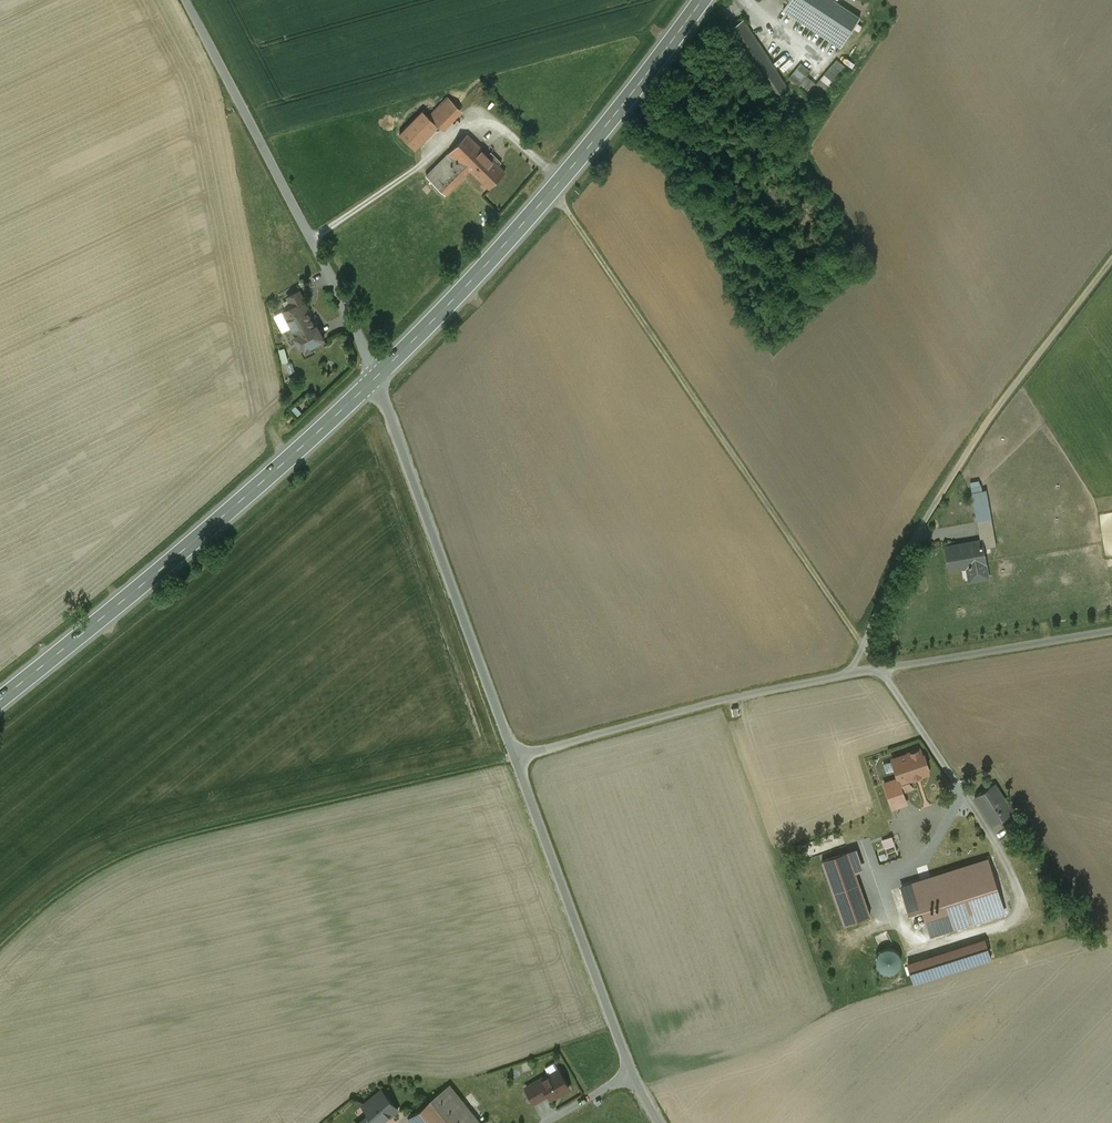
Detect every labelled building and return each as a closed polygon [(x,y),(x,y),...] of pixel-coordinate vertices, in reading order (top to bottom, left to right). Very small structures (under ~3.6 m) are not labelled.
[(787,2),(783,9),(841,46),(860,18),(832,0),(788,0),(787,2)] [(743,20),(728,30),(761,79),(773,97),(787,88),(775,70),(776,69),(743,20)] [(458,107),(447,97),(429,116),(422,110),(399,135),(416,150),(458,107)] [(506,172),(467,134),(426,175),(445,194),(470,169),(489,188),(506,172)] [(292,306),(284,311),(296,335),(295,336),(301,348),(310,343),(311,346),(324,339),(317,325),(315,326),(307,310),(309,309),(299,291),(287,297),(292,306)] [(977,521),(992,519),(987,489),(972,492),(976,514),(977,521)] [(983,537),(985,547),(996,545),(992,519),(977,521),(980,538),(983,537)] [(980,538),(943,544),(944,547),(948,571),(966,567),(969,581),(990,578),(985,547),(983,537),(980,538)] [(909,753),(892,759),(896,770),(898,769),(901,776),(884,782),(887,792),(897,788),(898,791),(910,787),(908,779),(928,772),(925,763),(927,762),(924,755),(922,755),(920,748),(908,752),(909,753)] [(1012,811),(994,784),(974,796),(992,824),(1012,811)] [(1016,818),(1004,826),(1009,834),(1021,826),(1016,818)] [(971,848),(962,842),(957,851),(966,857),(971,848)] [(999,885),(990,857),(901,885),(910,914),(999,885)] [(870,915),(855,873),(829,882),(844,924),(870,915)] [(1006,924),(1004,918),(994,922),(996,928),(1006,924)] [(984,938),(907,963),(914,982),(991,958),(984,938)] [(881,950),(880,951),(878,953),(877,956),(876,958),(876,961),(877,963),(877,965),(879,968),(880,969),(882,970),(884,971),(887,972),(889,972),(891,972),(894,971),(895,970),(897,969),(899,967),(900,965),(901,962),(901,960),(901,958),(900,956),(899,953),(898,951),(896,949),(894,949),(891,948),(889,947),(887,947),(884,948),(882,949),(881,950)] [(569,1087),(559,1070),(549,1075),(549,1074),(526,1087),(535,1101),(548,1094),(551,1098),(569,1087)] [(449,1085),(409,1116),(415,1122),(481,1122),(449,1085)] [(388,1115),(389,1116),(398,1109),(381,1090),(363,1105),(370,1114),(359,1122),(377,1122),(388,1115)]
